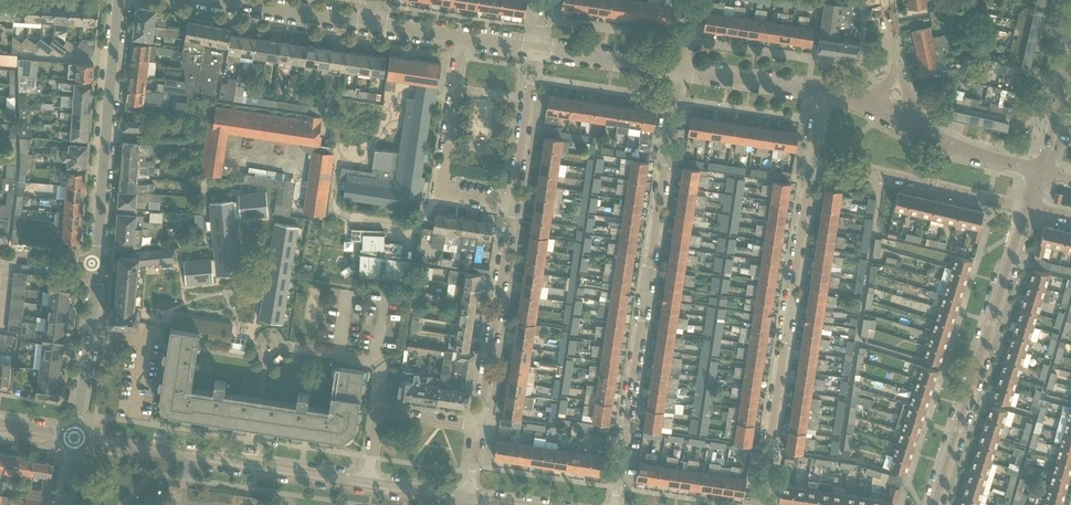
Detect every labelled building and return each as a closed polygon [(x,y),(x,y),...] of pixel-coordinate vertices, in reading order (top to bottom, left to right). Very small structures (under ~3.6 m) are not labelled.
[(1,18),(7,18),(7,30),(13,30),(13,26),(15,0),(2,0),(1,18)] [(26,0),(15,0),(13,26),(27,27),(28,20),(29,0),(26,0)] [(43,1),(29,0),(28,20),(42,21),(43,1)] [(477,8),(478,0),(466,0),(465,6),(477,8)] [(477,8),(489,10),(491,0),(478,0),(477,8)] [(501,12),(503,0),(491,0),(489,10),(501,12)] [(513,13),(515,0),(503,0),(501,12),(513,13)] [(513,13),(525,15),(527,0),(515,0),(513,13)] [(562,7),(574,9),(575,0),(563,0),(562,7)] [(586,11),(587,0),(575,0),(574,9),(586,11)] [(598,12),(600,0),(587,0),(586,11),(598,12)] [(598,12),(609,14),(612,0),(600,0),(598,12)] [(621,16),(624,0),(612,0),(609,14),(621,16)] [(633,18),(636,0),(624,0),(621,16),(633,18)] [(645,20),(648,2),(637,0),(636,0),(633,18),(645,20)] [(910,9),(926,7),(926,0),(909,0),(910,9)] [(57,2),(43,1),(42,21),(55,21),(57,2)] [(862,33),(856,2),(843,4),(824,1),(817,49),(858,56),(859,52),(862,33)] [(69,22),(70,3),(57,2),(55,21),(55,30),(69,31),(69,22)] [(645,20),(657,21),(659,3),(648,2),(645,20)] [(704,29),(715,30),(719,3),(713,2),(712,12),(706,11),(704,29)] [(84,4),(80,4),(70,3),(69,22),(83,23),(84,4)] [(659,3),(657,21),(669,23),(672,5),(659,3)] [(715,30),(725,32),(728,14),(723,14),(724,4),(719,3),(715,30)] [(98,5),(84,4),(83,23),(97,24),(97,20),(98,5)] [(725,32),(736,33),(740,6),(735,5),(733,15),(728,14),(725,32)] [(736,33),(747,35),(749,18),(744,17),(746,7),(740,6),(736,33)] [(137,10),(135,24),(161,27),(161,26),(161,24),(162,19),(166,20),(168,13),(141,7),(137,10)] [(1019,12),(1017,20),(1040,25),(1043,12),(1024,7),(1023,13),(1019,12)] [(747,35),(757,37),(761,9),(756,8),(754,18),(749,18),(747,35)] [(757,37),(768,38),(771,21),(765,20),(767,10),(761,9),(757,37)] [(768,38),(779,40),(783,12),(777,12),(776,22),(771,21),(768,38)] [(783,12),(779,40),(789,42),(792,24),(793,14),(788,13),(787,13),(783,12)] [(789,42),(800,43),(804,16),(799,15),(797,25),(792,24),(789,42)] [(804,16),(800,43),(811,45),(813,34),(813,27),(808,26),(809,16),(804,16)] [(183,53),(182,55),(183,58),(186,81),(188,94),(188,96),(193,97),(195,91),(215,94),(224,50),(204,47),(205,40),(225,44),(229,45),(231,34),(232,27),(228,26),(189,19),(187,30),(185,38),(183,53)] [(1019,29),(1018,34),(1037,39),(1040,25),(1017,20),(1015,28),(1019,29)] [(135,24),(134,38),(153,40),(154,33),(166,35),(166,36),(185,38),(187,30),(167,28),(161,27),(135,24)] [(912,31),(917,52),(933,48),(928,27),(912,31)] [(229,45),(228,53),(230,56),(230,60),(238,62),(239,55),(242,35),(234,34),(232,34),(231,34),(229,45)] [(941,36),(943,47),(951,45),(949,34),(941,36)] [(1013,39),(1011,47),(1034,52),(1037,39),(1018,34),(1017,40),(1013,39)] [(239,55),(252,57),(255,37),(242,35),(239,55)] [(21,53),(26,47),(22,44),(13,37),(12,46),(18,50),(21,53)] [(252,57),(265,59),(268,39),(255,37),(252,57)] [(40,47),(36,44),(27,38),(22,44),(26,47),(35,53),(40,47)] [(54,48),(50,45),(40,38),(36,44),(40,47),(49,54),(54,48)] [(63,55),(67,49),(63,46),(54,39),(50,45),(54,48),(63,55)] [(265,59),(278,60),(281,41),(276,40),(271,39),(270,39),(268,39),(265,59)] [(63,46),(67,49),(76,56),(81,50),(77,47),(68,40),(63,46)] [(82,41),(77,47),(90,57),(95,51),(95,42),(88,42),(88,46),(82,41)] [(290,68),(291,62),(294,43),(281,41),(278,60),(285,61),(284,67),(290,68)] [(133,43),(132,58),(149,61),(154,62),(154,61),(155,61),(155,55),(157,45),(152,45),(148,44),(144,44),(133,43)] [(291,62),(304,64),(307,45),(294,43),(291,62)] [(304,64),(317,66),(319,47),(307,45),(304,64)] [(18,66),(18,59),(18,55),(18,50),(12,46),(11,53),(7,53),(7,54),(0,54),(0,64),(18,66)] [(330,74),(331,68),(331,66),(333,49),(319,47),(317,66),(323,67),(322,73),(330,74)] [(1011,47),(1009,55),(1013,56),(1012,62),(1011,64),(1021,66),(1022,64),(1030,66),(1034,52),(1011,47)] [(933,48),(917,52),(922,73),(938,69),(933,48)] [(173,49),(172,57),(183,58),(182,55),(183,53),(180,52),(179,50),(173,49)] [(333,49),(331,66),(341,68),(341,70),(345,70),(348,51),(344,51),(333,49)] [(348,51),(345,70),(358,72),(361,53),(348,51)] [(358,72),(371,74),(374,55),(361,53),(358,72)] [(374,55),(371,74),(384,76),(387,57),(374,55)] [(436,101),(437,94),(442,63),(390,56),(385,89),(395,91),(397,79),(418,82),(415,99),(408,98),(400,153),(394,152),(376,149),(373,167),(373,172),(342,168),(340,180),(346,180),(344,197),(420,209),(424,178),(421,178),(432,101),(436,101)] [(132,58),(130,74),(147,76),(149,61),(132,58)] [(32,60),(18,59),(18,66),(18,67),(18,76),(30,77),(32,60)] [(68,77),(93,79),(94,64),(69,62),(68,77)] [(943,71),(944,78),(958,75),(957,68),(943,71)] [(130,74),(128,90),(151,93),(151,92),(152,89),(146,89),(147,76),(130,74)] [(38,77),(18,76),(18,91),(36,93),(38,77)] [(218,98),(232,101),(236,79),(227,78),(226,83),(221,82),(218,98)] [(164,92),(163,93),(168,94),(168,92),(188,94),(186,81),(165,79),(164,92)] [(63,82),(62,95),(74,96),(91,97),(92,85),(81,84),(75,83),(63,82)] [(233,101),(242,102),(242,101),(243,95),(244,87),(235,86),(233,101)] [(340,94),(353,96),(354,90),(341,88),(340,94)] [(128,90),(126,105),(137,106),(144,107),(145,104),(145,103),(145,102),(145,101),(167,104),(168,94),(163,93),(151,92),(151,93),(128,90)] [(549,94),(544,121),(557,123),(558,114),(561,96),(549,94)] [(61,103),(61,110),(90,112),(91,97),(74,96),(62,95),(62,102),(61,103)] [(246,96),(246,103),(258,104),(259,98),(246,96)] [(558,114),(570,116),(573,98),(561,96),(558,114)] [(952,117),(966,120),(971,98),(963,96),(963,100),(957,99),(952,117)] [(6,97),(6,110),(10,110),(15,110),(15,97),(10,97),(6,97)] [(570,116),(582,118),(584,100),(573,98),(570,116)] [(966,120),(979,124),(984,105),(978,104),(979,100),(971,98),(966,120)] [(174,113),(174,115),(190,116),(190,114),(188,100),(176,99),(174,113)] [(582,118),(593,120),(596,102),(584,100),(582,118)] [(593,120),(605,122),(608,104),(596,102),(593,120)] [(979,124),(993,127),(998,104),(990,102),(989,106),(984,105),(979,124)] [(301,111),(310,113),(311,105),(302,104),(301,111)] [(605,122),(617,123),(620,105),(608,104),(605,122)] [(998,104),(993,127),(1007,130),(1011,111),(1005,110),(1006,106),(998,104)] [(311,105),(310,113),(321,114),(322,107),(311,105)] [(617,123),(629,125),(632,107),(620,105),(617,123)] [(227,131),(303,142),(302,149),(313,151),(304,211),(323,213),(325,205),(333,146),(320,144),(321,135),(319,134),(320,128),(318,127),(318,122),(319,122),(321,121),(321,116),(297,113),(297,118),(216,106),(214,123),(208,122),(201,172),(221,175),(227,131)] [(629,125),(641,127),(643,109),(632,107),(629,125)] [(641,127),(638,144),(650,146),(653,129),(655,111),(643,109),(641,127)] [(72,118),(72,125),(89,126),(90,112),(61,110),(60,118),(72,118)] [(125,130),(136,131),(139,131),(139,137),(156,138),(156,132),(143,131),(144,123),(155,123),(156,115),(144,114),(143,117),(125,116),(125,130)] [(692,144),(698,145),(702,118),(691,116),(688,134),(694,134),(692,144)] [(704,137),(710,137),(712,119),(702,118),(698,145),(703,146),(704,137)] [(712,119),(710,137),(715,138),(714,146),(713,148),(719,148),(723,121),(712,119)] [(31,122),(19,121),(20,137),(27,138),(27,129),(31,129),(31,122)] [(725,140),(731,141),(733,122),(723,121),(719,148),(724,149),(725,140)] [(735,151),(740,152),(744,124),(733,122),(731,141),(736,142),(735,151)] [(746,143),(752,144),(755,126),(744,124),(740,152),(745,152),(746,143)] [(70,138),(69,141),(88,142),(89,126),(72,125),(71,131),(59,130),(59,137),(70,138)] [(756,154),(761,155),(765,127),(755,126),(752,144),(757,145),(756,154)] [(544,127),(543,134),(545,134),(555,135),(555,131),(555,130),(556,128),(544,127)] [(768,146),(773,147),(776,129),(765,127),(761,155),(767,156),(768,146)] [(777,157),(783,158),(787,130),(776,129),(773,147),(779,148),(777,157)] [(787,130),(783,158),(788,159),(789,149),(795,150),(798,132),(787,130)] [(27,138),(20,137),(20,152),(29,152),(29,142),(30,142),(33,142),(33,138),(32,138),(28,138),(27,138)] [(545,137),(543,149),(562,152),(564,140),(545,137)] [(52,147),(51,153),(57,154),(87,156),(88,145),(88,142),(69,141),(69,143),(69,149),(58,148),(58,146),(52,145),(52,147)] [(124,142),(123,154),(145,155),(156,155),(157,144),(124,142)] [(176,147),(176,155),(191,155),(191,147),(176,147)] [(543,149),(541,161),(560,164),(562,152),(543,149)] [(649,151),(640,150),(639,158),(648,159),(649,151)] [(29,152),(20,152),(20,167),(26,167),(28,167),(31,167),(32,158),(32,156),(32,154),(29,154),(29,152)] [(57,154),(56,159),(57,160),(58,160),(68,160),(68,165),(75,166),(86,167),(87,156),(57,154)] [(123,154),(122,166),(155,168),(156,160),(145,159),(145,155),(123,154)] [(186,157),(186,162),(188,162),(188,169),(196,169),(194,157),(186,157)] [(620,163),(619,168),(646,172),(648,162),(637,160),(632,159),(621,157),(621,158),(620,163)] [(541,161),(540,173),(558,176),(560,164),(541,161)] [(7,165),(6,177),(14,178),(15,165),(7,165)] [(122,166),(121,177),(136,178),(138,178),(144,179),(145,174),(154,175),(155,168),(122,166)] [(683,167),(681,177),(708,181),(709,176),(699,174),(700,169),(683,167)] [(619,173),(629,174),(628,180),(645,182),(646,172),(619,168),(619,173)] [(188,169),(186,181),(194,182),(195,175),(196,169),(188,169)] [(62,170),(60,184),(66,185),(84,186),(85,172),(75,171),(67,171),(62,170)] [(780,179),(790,181),(792,172),(781,170),(780,173),(780,179)] [(540,173),(538,185),(562,188),(564,177),(558,176),(540,173)] [(244,174),(243,181),(276,186),(277,187),(278,187),(275,204),(281,204),(284,180),(244,174)] [(4,177),(3,191),(7,191),(8,191),(12,192),(14,178),(6,177),(4,177)] [(121,177),(120,188),(131,189),(144,190),(147,190),(153,191),(154,183),(148,183),(144,182),(144,179),(138,178),(136,178),(121,177)] [(681,177),(680,187),(697,190),(698,184),(708,186),(708,181),(681,177)] [(727,177),(726,184),(733,185),(734,178),(727,177)] [(617,183),(616,188),(643,192),(645,182),(628,180),(628,181),(627,184),(617,183)] [(762,184),(762,189),(789,193),(790,183),(773,180),(773,186),(762,184)] [(186,181),(185,196),(192,197),(194,182),(186,181)] [(57,184),(56,198),(65,199),(83,200),(84,186),(66,185),(60,184),(57,184)] [(538,185),(536,196),(559,200),(561,200),(562,188),(538,185)] [(737,185),(736,192),(743,193),(744,186),(737,185)] [(18,187),(17,195),(24,195),(25,188),(18,187)] [(680,187),(679,197),(705,201),(706,195),(696,194),(697,190),(680,187)] [(625,194),(625,199),(642,202),(643,192),(616,188),(616,192),(625,194)] [(825,188),(823,198),(850,202),(851,197),(841,195),(842,190),(825,188)] [(762,189),(761,194),(765,194),(771,195),(770,201),(787,203),(789,193),(762,189)] [(138,192),(120,191),(119,205),(137,207),(145,208),(146,201),(150,202),(150,201),(161,202),(162,194),(150,193),(150,192),(138,191),(138,192)] [(266,192),(249,193),(252,217),(268,215),(266,192)] [(894,208),(906,211),(910,195),(897,192),(894,208)] [(233,200),(225,201),(226,219),(235,218),(240,217),(240,218),(252,217),(249,193),(238,194),(239,200),(233,200)] [(725,194),(723,204),(730,205),(732,195),(725,194)] [(17,195),(16,203),(23,203),(24,195),(17,195)] [(906,211),(919,214),(923,198),(910,195),(906,211)] [(536,196),(534,208),(553,211),(557,212),(559,200),(536,196)] [(679,197),(677,207),(694,210),(704,211),(705,206),(705,205),(705,201),(679,197)] [(823,198),(822,208),(838,210),(839,206),(850,207),(850,202),(823,198)] [(919,214),(931,217),(935,200),(923,198),(919,214)] [(65,207),(64,213),(82,214),(83,200),(65,199),(65,204),(65,207)] [(614,202),(613,208),(640,212),(642,202),(625,199),(624,203),(614,202)] [(931,217),(944,220),(947,203),(935,200),(931,217)] [(225,201),(210,202),(212,231),(236,229),(235,218),(226,219),(225,201)] [(759,203),(759,209),(786,213),(787,203),(770,201),(769,205),(759,203)] [(944,220),(956,222),(960,206),(947,203),(944,220)] [(0,212),(0,218),(9,219),(11,205),(7,204),(6,204),(2,204),(1,204),(0,212)] [(576,205),(574,214),(585,216),(586,207),(576,205)] [(956,222),(968,225),(972,209),(960,206),(956,222)] [(677,207),(676,217),(703,221),(706,221),(707,216),(703,216),(704,211),(694,210),(677,207)] [(534,208),(532,220),(551,223),(553,211),(534,208)] [(623,214),(622,219),(639,222),(640,212),(613,208),(613,212),(623,214)] [(822,208),(820,218),(847,222),(848,217),(838,215),(838,210),(822,208)] [(768,215),(767,220),(784,223),(786,213),(759,209),(758,214),(768,215)] [(972,209),(968,225),(974,227),(971,239),(978,241),(982,227),(979,227),(983,212),(972,209)] [(82,214),(64,213),(56,212),(55,221),(50,221),(50,225),(55,226),(81,228),(82,214)] [(119,213),(118,222),(120,222),(119,226),(162,230),(163,223),(144,221),(144,215),(138,215),(130,214),(119,213)] [(716,223),(721,223),(727,224),(728,215),(718,213),(716,223)] [(424,228),(423,233),(432,234),(431,241),(444,243),(445,243),(448,216),(435,214),(433,230),(424,228)] [(573,214),(572,221),(578,221),(578,224),(583,225),(585,216),(574,214),(573,214)] [(448,216),(445,243),(456,244),(456,243),(460,244),(462,232),(463,232),(465,219),(448,216)] [(676,217),(674,227),(691,229),(692,224),(702,225),(703,221),(676,217)] [(8,235),(9,219),(0,218),(0,234),(8,235)] [(820,218),(819,228),(835,230),(836,225),(847,227),(847,222),(820,218)] [(460,244),(460,247),(461,247),(476,250),(481,221),(465,219),(463,232),(462,232),(460,244)] [(611,222),(610,227),(637,231),(639,222),(622,219),(621,223),(611,222)] [(532,220),(531,232),(542,234),(549,235),(550,233),(550,231),(551,223),(532,220)] [(756,223),(755,229),(783,233),(784,223),(767,220),(766,225),(756,223)] [(494,223),(481,221),(476,250),(476,251),(489,253),(494,223)] [(12,235),(11,243),(18,244),(20,223),(14,222),(12,235)] [(275,222),(272,239),(296,243),(298,226),(275,222)] [(80,242),(81,228),(55,226),(54,239),(71,241),(80,242)] [(162,230),(119,226),(119,229),(117,229),(116,246),(136,245),(142,244),(143,234),(161,236),(162,230)] [(1052,245),(1056,229),(1044,226),(1040,241),(1038,241),(1032,264),(1033,264),(1033,265),(1033,266),(1034,266),(1044,268),(1046,260),(1042,259),(1046,243),(1052,245)] [(610,227),(610,232),(612,232),(611,237),(619,238),(619,239),(636,241),(637,231),(610,227)] [(674,227),(673,237),(699,241),(700,235),(691,234),(691,229),(674,227)] [(819,228),(817,238),(844,242),(845,237),(835,235),(835,230),(819,228)] [(889,228),(887,236),(896,238),(898,230),(889,228)] [(236,229),(212,231),(214,247),(237,245),(236,229)] [(765,235),(764,240),(781,243),(783,233),(755,229),(755,233),(765,235)] [(1068,232),(1056,229),(1052,245),(1064,248),(1068,232)] [(384,279),(399,282),(403,260),(401,260),(403,244),(390,242),(389,245),(385,245),(385,235),(384,235),(384,230),(351,230),(351,242),(363,242),(363,249),(361,249),(360,278),(366,279),(366,277),(380,279),(380,277),(384,278),(384,279)] [(905,239),(912,241),(914,234),(907,232),(905,239)] [(914,234),(912,241),(921,243),(922,236),(914,234)] [(530,235),(528,247),(547,250),(549,238),(530,235)] [(673,237),(671,246),(688,249),(689,244),(699,245),(699,241),(673,237)] [(817,238),(816,248),(833,250),(833,245),(844,247),(844,242),(817,238)] [(930,245),(937,247),(939,240),(931,238),(930,245)] [(272,239),(270,255),(293,259),(296,243),(272,239)] [(608,242),(607,247),(634,251),(636,241),(619,239),(618,243),(608,242)] [(753,243),(752,248),(780,253),(781,243),(764,240),(763,245),(753,243)] [(939,240),(937,247),(945,249),(947,242),(939,240)] [(861,244),(860,252),(867,253),(869,245),(861,244)] [(237,245),(214,247),(215,258),(223,257),(225,275),(240,273),(237,245)] [(954,251),(961,254),(963,248),(956,245),(954,251)] [(671,246),(670,256),(696,260),(697,255),(694,255),(687,254),(688,249),(671,246)] [(119,268),(115,308),(109,312),(108,319),(111,323),(119,324),(119,326),(128,327),(128,325),(137,326),(140,321),(140,314),(139,309),(136,309),(140,265),(178,261),(176,247),(127,252),(127,255),(120,254),(120,259),(115,259),(115,265),(119,268)] [(528,247),(527,259),(545,262),(547,250),(528,247)] [(607,247),(607,252),(616,253),(616,258),(633,261),(634,251),(607,247)] [(762,255),(761,260),(778,262),(780,253),(752,248),(752,253),(762,255)] [(816,248),(815,258),(841,262),(842,257),(839,256),(840,251),(833,250),(816,248)] [(694,250),(694,255),(697,255),(696,260),(704,261),(705,252),(694,250)] [(270,255),(267,271),(290,275),(293,259),(270,255)] [(956,255),(952,269),(967,273),(972,260),(956,255)] [(670,256),(668,266),(685,269),(686,264),(696,265),(696,260),(670,256)] [(211,258),(200,259),(202,282),(214,281),(213,276),(216,275),(216,276),(225,275),(223,257),(215,258),(211,258)] [(442,258),(441,265),(451,267),(452,260),(442,258)] [(605,261),(604,267),(632,271),(633,261),(616,258),(615,263),(605,261)] [(815,258),(813,268),(840,272),(841,262),(815,258)] [(200,259),(184,260),(186,284),(202,282),(200,259)] [(527,259),(525,271),(544,274),(545,262),(527,259)] [(412,261),(403,260),(399,282),(409,283),(412,261)] [(750,263),(750,268),(777,272),(778,262),(761,260),(760,264),(750,263)] [(473,262),(472,270),(488,272),(489,265),(473,262)] [(420,269),(419,278),(421,278),(425,279),(426,277),(427,266),(420,266),(420,268),(420,269)] [(668,266),(667,276),(693,280),(694,275),(685,274),(685,269),(668,266)] [(1070,274),(1070,267),(1063,266),(1062,272),(1070,274)] [(604,272),(603,277),(630,281),(632,271),(604,267),(604,272)] [(750,268),(749,273),(759,275),(758,280),(775,282),(777,272),(750,268)] [(813,268),(812,277),(838,282),(840,272),(813,268)] [(450,269),(448,282),(456,283),(479,287),(481,274),(462,271),(458,270),(452,269),(450,269)] [(952,269),(948,281),(963,286),(967,273),(952,269)] [(1033,269),(1029,282),(1045,287),(1049,274),(1033,269)] [(267,271),(264,287),(288,291),(290,275),(267,271)] [(525,271),(523,283),(542,285),(548,286),(550,275),(544,274),(525,271)] [(667,276),(665,286),(682,289),(683,283),(693,285),(693,280),(667,276)] [(579,277),(578,284),(602,287),(602,282),(586,280),(586,278),(579,277)] [(602,282),(602,287),(628,291),(630,281),(603,277),(602,282)] [(812,277),(810,287),(827,290),(827,285),(838,286),(838,282),(812,277)] [(27,280),(13,278),(13,285),(27,287),(27,280)] [(70,294),(72,281),(59,280),(51,279),(49,291),(70,294)] [(747,283),(747,288),(774,292),(775,282),(758,280),(757,284),(747,283)] [(948,281),(944,294),(959,299),(963,286),(948,281)] [(479,287),(456,283),(448,282),(447,295),(454,296),(477,300),(479,287)] [(1029,282),(1025,295),(1041,300),(1041,299),(1048,301),(1051,290),(1045,288),(1045,287),(1029,282)] [(523,283),(521,294),(540,297),(542,285),(523,283)] [(665,286),(664,296),(675,297),(674,301),(680,302),(681,298),(691,300),(691,294),(682,293),(682,289),(665,286)] [(264,287),(262,304),(285,308),(288,291),(264,287)] [(810,287),(809,297),(835,301),(836,296),(826,295),(827,290),(810,287)] [(756,294),(755,299),(772,302),(774,292),(747,288),(746,293),(756,294)] [(927,289),(925,295),(942,300),(944,294),(929,290),(927,289)] [(601,290),(600,295),(603,296),(610,297),(609,302),(627,304),(628,294),(617,292),(601,290)] [(43,291),(41,304),(42,304),(48,305),(48,304),(68,307),(68,306),(69,306),(70,305),(71,301),(70,300),(69,300),(70,295),(70,294),(49,291),(49,292),(43,291)] [(26,293),(12,292),(11,298),(25,300),(26,293)] [(1070,295),(1064,293),(1061,301),(1067,303),(1070,295)] [(521,294),(520,306),(538,309),(540,298),(540,297),(521,294)] [(942,300),(940,307),(955,312),(959,299),(944,294),(942,300)] [(1025,295),(1021,308),(1037,313),(1041,300),(1025,295)] [(452,309),(460,310),(475,312),(477,300),(454,296),(452,309)] [(663,299),(662,310),(679,312),(679,307),(689,308),(690,303),(680,302),(674,301),(675,297),(664,296),(663,299)] [(720,297),(719,305),(727,306),(727,298),(720,297)] [(809,297),(807,307),(824,310),(832,311),(833,306),(835,306),(835,301),(809,297)] [(25,300),(11,298),(11,305),(24,306),(25,300)] [(745,303),(744,308),(754,310),(753,313),(759,314),(760,311),(771,312),(772,302),(755,299),(745,298),(745,303)] [(599,306),(598,310),(625,314),(627,304),(609,302),(599,300),(599,305),(599,306)] [(48,311),(47,317),(66,320),(67,319),(68,318),(69,314),(68,313),(67,312),(68,307),(48,304),(48,305),(42,304),(41,310),(48,311)] [(262,304),(259,320),(282,324),(285,308),(262,304)] [(852,304),(851,311),(858,312),(859,305),(858,305),(852,304)] [(10,311),(24,313),(24,306),(11,305),(10,311)] [(538,309),(520,306),(518,319),(537,321),(538,309)] [(807,307),(806,317),(816,319),(816,322),(822,323),(822,320),(833,321),(833,316),(831,316),(832,311),(824,310),(807,307)] [(940,307),(936,320),(951,325),(955,312),(940,307)] [(1021,308),(1017,321),(1033,326),(1037,313),(1021,308)] [(718,309),(717,316),(725,317),(726,310),(718,309)] [(460,310),(458,323),(473,325),(475,312),(460,310)] [(607,316),(606,321),(624,324),(625,314),(598,310),(597,315),(607,316)] [(662,310),(660,320),(687,324),(687,323),(688,318),(678,317),(679,312),(662,310)] [(24,313),(10,311),(9,318),(23,320),(24,313)] [(743,311),(742,317),(752,318),(752,323),(769,325),(770,315),(771,312),(760,311),(759,314),(753,313),(743,311)] [(1058,312),(1056,319),(1062,321),(1065,314),(1058,312)] [(174,316),(173,327),(182,328),(200,331),(209,332),(209,337),(230,341),(232,325),(174,316)] [(47,317),(45,330),(65,333),(65,332),(66,332),(67,330),(67,327),(67,325),(66,325),(66,320),(47,317)] [(805,321),(804,331),(820,333),(821,328),(831,329),(832,325),(822,323),(816,322),(816,319),(806,317),(805,321)] [(23,321),(23,320),(9,318),(8,325),(23,326),(23,321)] [(706,319),(705,327),(711,328),(712,328),(713,321),(707,320),(706,319)] [(863,319),(862,327),(867,327),(868,328),(875,329),(875,328),(876,320),(875,320),(869,320),(863,319)] [(1062,321),(1056,319),(1054,327),(1060,329),(1062,321)] [(660,320),(659,329),(676,332),(676,327),(686,328),(687,324),(660,320)] [(936,320),(932,333),(947,338),(951,325),(936,320)] [(517,321),(515,334),(534,336),(539,337),(540,333),(540,331),(541,325),(536,324),(528,323),(517,321)] [(596,325),(595,330),(622,334),(624,324),(606,321),(606,326),(596,325)] [(1017,321),(1013,334),(1029,339),(1036,342),(1040,329),(1033,327),(1033,326),(1017,321)] [(458,323),(456,335),(471,338),(473,325),(458,323)] [(741,326),(740,331),(767,335),(769,325),(752,323),(751,328),(741,326)] [(8,325),(8,332),(22,333),(22,334),(23,334),(34,336),(35,329),(22,327),(23,326),(8,325)] [(572,326),(571,334),(578,335),(579,327),(572,326)] [(170,413),(183,415),(207,419),(210,419),(220,421),(343,439),(356,430),(365,370),(340,367),(333,412),(307,408),(309,394),(298,392),(296,407),(224,396),(226,381),(215,380),(213,394),(187,390),(195,341),(198,342),(200,331),(171,327),(171,328),(176,329),(175,333),(170,332),(160,400),(162,402),(170,413)] [(1069,330),(1063,328),(1061,336),(1067,338),(1069,330)] [(659,329),(657,339),(684,343),(685,339),(675,337),(676,332),(659,329)] [(44,330),(43,343),(64,346),(65,333),(45,330),(44,330)] [(595,330),(594,335),(604,336),(604,341),(621,344),(622,334),(595,330)] [(740,331),(739,336),(743,337),(749,338),(749,343),(766,345),(767,335),(740,331)] [(804,331),(802,340),(829,345),(830,340),(819,338),(820,333),(804,331)] [(932,333),(928,346),(943,351),(947,338),(932,333)] [(515,334),(514,345),(532,348),(534,336),(515,334)] [(1013,334),(1009,347),(1025,352),(1029,339),(1013,334)] [(471,338),(456,335),(450,335),(448,346),(469,350),(471,338)] [(1051,338),(1049,345),(1055,347),(1057,339),(1051,338)] [(657,339),(656,349),(673,352),(674,347),(683,348),(684,343),(657,339)] [(703,339),(702,346),(709,347),(710,340),(703,339)] [(714,340),(713,347),(720,348),(721,340),(714,340)] [(802,340),(801,350),(817,353),(818,348),(828,349),(829,345),(802,340)] [(593,344),(592,350),(619,354),(621,344),(604,341),(603,346),(593,344)] [(405,342),(403,360),(406,361),(408,350),(418,352),(418,349),(418,348),(419,347),(419,346),(416,345),(417,344),(411,343),(405,342)] [(36,343),(34,355),(42,356),(61,358),(62,354),(63,354),(64,353),(64,349),(64,347),(63,347),(63,346),(64,346),(43,343),(43,344),(36,343)] [(738,346),(737,351),(764,355),(766,345),(749,343),(748,348),(738,346)] [(514,345),(512,357),(530,360),(532,349),(537,349),(514,345)] [(1055,347),(1049,345),(1046,353),(1052,355),(1055,347)] [(569,346),(568,353),(575,354),(576,347),(569,346)] [(943,351),(928,346),(924,359),(939,364),(943,351)] [(1058,346),(1056,354),(1062,356),(1064,348),(1058,346)] [(846,347),(845,354),(850,355),(851,355),(852,355),(853,348),(851,348),(846,347)] [(1009,347),(1005,360),(1021,365),(1025,352),(1009,347)] [(656,349),(654,359),(681,363),(682,358),(678,358),(679,353),(673,352),(656,349)] [(592,350),(591,354),(601,356),(600,361),(602,361),(618,364),(619,354),(592,350)] [(801,350),(799,360),(826,364),(827,359),(816,358),(817,353),(801,350)] [(746,358),(746,362),(763,365),(764,355),(737,351),(736,356),(746,358)] [(445,352),(441,375),(449,377),(452,353),(445,352)] [(456,360),(455,372),(457,372),(458,371),(462,372),(463,370),(471,371),(474,354),(463,353),(458,352),(456,360)] [(9,384),(10,373),(11,363),(11,355),(0,354),(0,383),(9,384)] [(1062,356),(1056,354),(1053,362),(1060,364),(1062,356)] [(42,356),(40,369),(60,371),(60,366),(61,366),(62,365),(63,361),(62,360),(61,360),(61,358),(42,356)] [(512,357),(510,369),(529,372),(536,373),(537,367),(530,366),(530,360),(512,357)] [(654,359),(653,369),(670,371),(680,373),(681,363),(654,359)] [(700,359),(699,366),(705,367),(706,367),(707,360),(706,360),(700,359)] [(799,360),(798,370),(814,373),(815,368),(825,369),(826,364),(799,360)] [(1005,360),(1001,373),(1017,378),(1021,365),(1005,360)] [(590,365),(589,369),(599,371),(616,373),(618,364),(602,361),(600,361),(600,366),(590,365)] [(734,370),(734,371),(761,375),(763,365),(746,362),(745,364),(745,367),(735,366),(735,367),(734,370)] [(911,377),(918,379),(933,383),(937,370),(915,363),(911,377)] [(1043,363),(1041,371),(1047,373),(1049,365),(1043,363)] [(566,366),(565,373),(572,374),(573,367),(566,366)] [(843,367),(842,374),(848,375),(849,375),(850,368),(848,368),(843,367)] [(40,369),(38,381),(58,384),(59,379),(60,379),(61,378),(61,374),(61,372),(60,372),(60,371),(40,369)] [(510,369),(508,381),(527,384),(529,372),(510,369)] [(588,379),(597,381),(615,383),(616,373),(599,371),(589,369),(588,379)] [(653,369),(651,379),(678,383),(679,378),(669,376),(670,371),(653,369)] [(452,388),(450,404),(467,407),(469,392),(468,392),(471,371),(463,370),(462,372),(460,389),(452,388)] [(798,370),(796,380),(823,384),(824,379),(813,378),(814,373),(798,370)] [(401,371),(397,396),(398,396),(410,398),(414,373),(409,372),(402,371),(401,371)] [(744,378),(743,382),(760,385),(761,375),(734,371),(733,376),(744,378)] [(1047,373),(1041,371),(1039,378),(1045,380),(1047,373)] [(414,373),(410,398),(411,398),(424,400),(428,375),(421,377),(420,377),(419,373),(414,372),(414,373)] [(1050,372),(1048,380),(1054,381),(1056,374),(1050,372)] [(1001,373),(997,386),(1013,390),(1017,378),(1001,373)] [(428,375),(424,400),(437,402),(439,386),(439,384),(434,383),(435,376),(428,375)] [(439,386),(437,402),(450,404),(452,388),(453,385),(445,384),(446,376),(441,375),(440,386),(439,386)] [(697,378),(696,386),(701,387),(702,387),(703,387),(704,380),(697,378)] [(651,379),(650,389),(667,391),(677,393),(678,383),(651,379)] [(918,379),(914,391),(929,396),(933,383),(918,379)] [(796,380),(795,390),(811,393),(812,387),(822,389),(823,384),(796,380)] [(1054,381),(1048,380),(1046,388),(1052,389),(1054,381)] [(38,381),(36,395),(44,396),(57,398),(58,386),(58,384),(38,381)] [(508,381),(507,393),(525,395),(527,385),(527,384),(508,381)] [(587,384),(586,389),(613,393),(615,383),(597,381),(597,386),(587,384)] [(708,383),(706,391),(713,392),(714,385),(714,384),(714,382),(708,381),(708,383)] [(732,386),(731,391),(758,395),(760,385),(743,382),(742,387),(732,386)] [(563,386),(562,393),(569,394),(570,387),(563,386)] [(696,386),(695,393),(701,394),(702,394),(703,387),(702,387),(701,387),(696,386)] [(1013,390),(997,386),(993,399),(1009,404),(1013,390)] [(840,387),(839,394),(846,395),(847,388),(840,387)] [(595,396),(594,401),(612,403),(613,393),(586,389),(586,394),(595,396)] [(650,389),(648,398),(675,402),(676,397),(677,393),(667,391),(650,389)] [(1035,389),(1033,397),(1039,399),(1041,391),(1035,389)] [(795,390),(793,400),(820,404),(821,399),(810,397),(811,393),(795,390)] [(741,397),(740,402),(757,405),(758,395),(731,391),(730,396),(741,397)] [(914,391),(910,404),(925,409),(929,396),(914,391)] [(507,393),(505,404),(523,407),(533,409),(535,397),(525,395),(507,393)] [(694,397),(693,405),(698,406),(699,406),(700,407),(701,398),(699,398),(694,397)] [(873,401),(858,397),(857,401),(871,406),(873,401)] [(1039,399),(1033,397),(1032,401),(1031,405),(1037,406),(1037,405),(1039,399)] [(648,398),(647,408),(664,411),(664,412),(675,413),(676,408),(674,408),(675,402),(648,398)] [(584,404),(583,409),(610,413),(612,403),(597,401),(594,401),(585,399),(584,404)] [(793,400),(792,410),(818,414),(820,404),(793,400)] [(705,403),(703,411),(710,412),(711,405),(711,404),(712,401),(705,401),(705,403)] [(729,406),(728,410),(755,415),(757,405),(740,402),(739,407),(729,406)] [(904,403),(900,415),(921,422),(925,409),(910,404),(904,403)] [(523,407),(505,404),(503,417),(521,419),(523,407)] [(560,405),(559,412),(559,413),(566,414),(567,406),(560,405)] [(991,405),(987,419),(1002,424),(1007,410),(1002,409),(991,405)] [(1030,405),(1029,410),(1039,413),(1040,407),(1041,406),(1037,405),(1037,406),(1031,405),(1030,405)] [(1040,407),(1039,413),(1045,415),(1047,408),(1041,406),(1040,407)] [(647,408),(645,418),(672,422),(673,417),(663,416),(664,412),(664,411),(647,408)] [(610,413),(583,409),(582,414),(593,415),(592,421),(598,421),(609,423),(610,413)] [(727,416),(727,420),(730,421),(754,424),(755,415),(728,410),(727,415),(727,416)] [(792,410),(790,420),(817,424),(818,414),(792,410)] [(1045,415),(1039,413),(1036,421),(1042,423),(1045,415)] [(896,428),(902,430),(917,435),(921,422),(900,415),(896,428)] [(499,427),(511,428),(512,420),(500,418),(499,427)] [(672,422),(645,418),(644,428),(660,431),(661,426),(671,427),(672,422)] [(987,419),(983,432),(998,437),(1002,424),(987,419)] [(1056,432),(1064,434),(1070,436),(1070,422),(1067,421),(1059,419),(1056,432)] [(726,427),(725,430),(752,434),(754,425),(754,424),(730,421),(727,420),(726,425),(726,427)] [(790,420),(789,430),(805,432),(806,427),(816,429),(817,424),(790,420)] [(1026,422),(1024,430),(1029,432),(1032,424),(1026,422)] [(535,429),(534,434),(541,435),(541,432),(544,432),(545,426),(536,424),(535,429)] [(752,434),(725,430),(724,435),(735,437),(734,442),(751,445),(752,434)] [(789,430),(787,440),(814,444),(815,439),(805,437),(805,432),(789,430)] [(902,430),(898,443),(913,448),(917,435),(902,430)] [(983,432),(979,445),(994,449),(998,437),(983,432)] [(1033,432),(1031,439),(1037,441),(1039,433),(1033,432)] [(1060,447),(1070,450),(1070,436),(1064,434),(1061,443),(1056,441),(1055,446),(1060,447)] [(495,458),(506,460),(509,441),(497,439),(495,458)] [(1037,441),(1031,439),(1029,447),(1035,449),(1037,441)] [(814,444),(787,440),(785,450),(802,453),(803,447),(813,448),(814,444)] [(506,460),(518,461),(521,443),(509,441),(506,460)] [(545,447),(542,465),(554,467),(556,448),(557,442),(546,441),(545,447)] [(518,461),(530,463),(533,445),(521,443),(518,461)] [(898,443),(894,456),(909,461),(913,448),(898,443)] [(565,468),(577,470),(580,452),(574,451),(575,445),(569,444),(568,450),(565,468)] [(530,463),(542,465),(545,447),(533,445),(530,463)] [(979,445),(975,458),(990,462),(994,449),(979,445)] [(831,446),(830,454),(835,454),(836,455),(837,455),(838,448),(838,447),(836,447),(831,446)] [(1057,460),(1070,464),(1070,450),(1060,447),(1057,460)] [(554,467),(565,468),(568,450),(556,448),(554,467)] [(1018,448),(1016,456),(1022,458),(1025,450),(1018,448)] [(577,470),(589,472),(592,454),(580,452),(577,470)] [(636,479),(647,481),(651,453),(646,452),(644,462),(639,462),(636,479)] [(5,472),(8,454),(0,453),(0,471),(5,472)] [(647,481),(658,482),(660,464),(655,463),(656,454),(651,453),(647,481)] [(797,462),(799,456),(785,453),(784,462),(792,463),(791,471),(796,472),(797,462)] [(18,479),(18,474),(21,456),(8,454),(5,472),(13,473),(12,478),(18,479)] [(592,454),(589,472),(601,474),(604,456),(592,454)] [(21,456),(18,474),(32,476),(32,474),(33,474),(34,461),(35,458),(21,456)] [(658,482),(668,484),(672,456),(667,456),(665,465),(660,464),(658,482)] [(668,484),(679,486),(682,467),(676,466),(678,457),(672,456),(668,484)] [(909,461),(894,456),(889,469),(905,474),(909,461)] [(1016,456),(1014,464),(1020,466),(1022,458),(1016,456)] [(1026,457),(1024,465),(1029,467),(1032,459),(1026,457)] [(975,458),(971,470),(986,475),(990,462),(975,458)] [(679,486),(690,487),(694,460),(688,459),(687,468),(682,467),(679,486)] [(690,487),(700,489),(703,470),(698,470),(699,460),(694,460),(690,487)] [(1053,473),(1069,477),(1070,468),(1070,464),(1057,460),(1053,473)] [(44,475),(43,481),(50,482),(53,464),(34,461),(33,474),(44,475)] [(700,489),(711,490),(715,463),(710,462),(708,471),(703,470),(700,489)] [(711,490),(722,492),(724,474),(719,473),(720,464),(715,463),(711,490)] [(724,474),(722,492),(732,494),(736,466),(731,465),(730,475),(724,474)] [(1029,467),(1024,465),(1021,473),(1027,474),(1029,467)] [(736,466),(732,494),(743,495),(746,478),(740,477),(741,467),(736,466)] [(865,473),(874,476),(876,469),(867,467),(865,473)] [(1007,467),(1006,473),(1011,474),(1010,475),(1008,482),(1014,484),(1016,476),(1017,477),(1019,471),(1007,467)] [(876,469),(874,476),(881,478),(883,471),(876,469)] [(971,470),(967,483),(982,488),(986,475),(971,470)] [(1053,473),(1050,486),(1065,490),(1069,477),(1053,473)] [(890,474),(887,482),(900,486),(902,480),(901,480),(901,479),(901,478),(900,478),(899,477),(897,477),(890,474)] [(25,504),(47,504),(50,482),(43,481),(40,499),(26,496),(26,499),(25,504)] [(808,504),(816,504),(820,483),(807,481),(806,488),(804,504),(808,504)] [(1008,482),(1006,490),(1012,492),(1014,484),(1008,482)] [(831,492),(832,485),(820,483),(816,504),(829,504),(831,492)] [(967,483),(963,496),(978,501),(985,503),(989,490),(982,488),(967,483)] [(778,500),(791,502),(794,486),(781,484),(778,500)] [(791,502),(804,504),(806,488),(794,486),(791,502)] [(1050,486),(1046,499),(1062,503),(1065,490),(1050,486)] [(881,504),(892,504),(892,502),(894,503),(899,489),(891,487),(889,493),(883,492),(882,500),(881,504)] [(1012,504),(1015,504),(1024,504),(1027,494),(1021,493),(1022,492),(1016,491),(1012,504)] [(844,494),(831,492),(829,504),(842,504),(844,494)] [(857,496),(844,494),(842,504),(855,504),(857,496)] [(869,498),(857,496),(855,504),(868,504),(869,498)] [(960,504),(986,504),(986,503),(985,503),(978,501),(963,496),(960,504)] [(1035,504),(1061,504),(1062,503),(1046,499),(1037,496),(1035,504)] [(995,504),(1008,504),(1009,502),(1003,501),(1004,499),(997,497),(995,504)]
